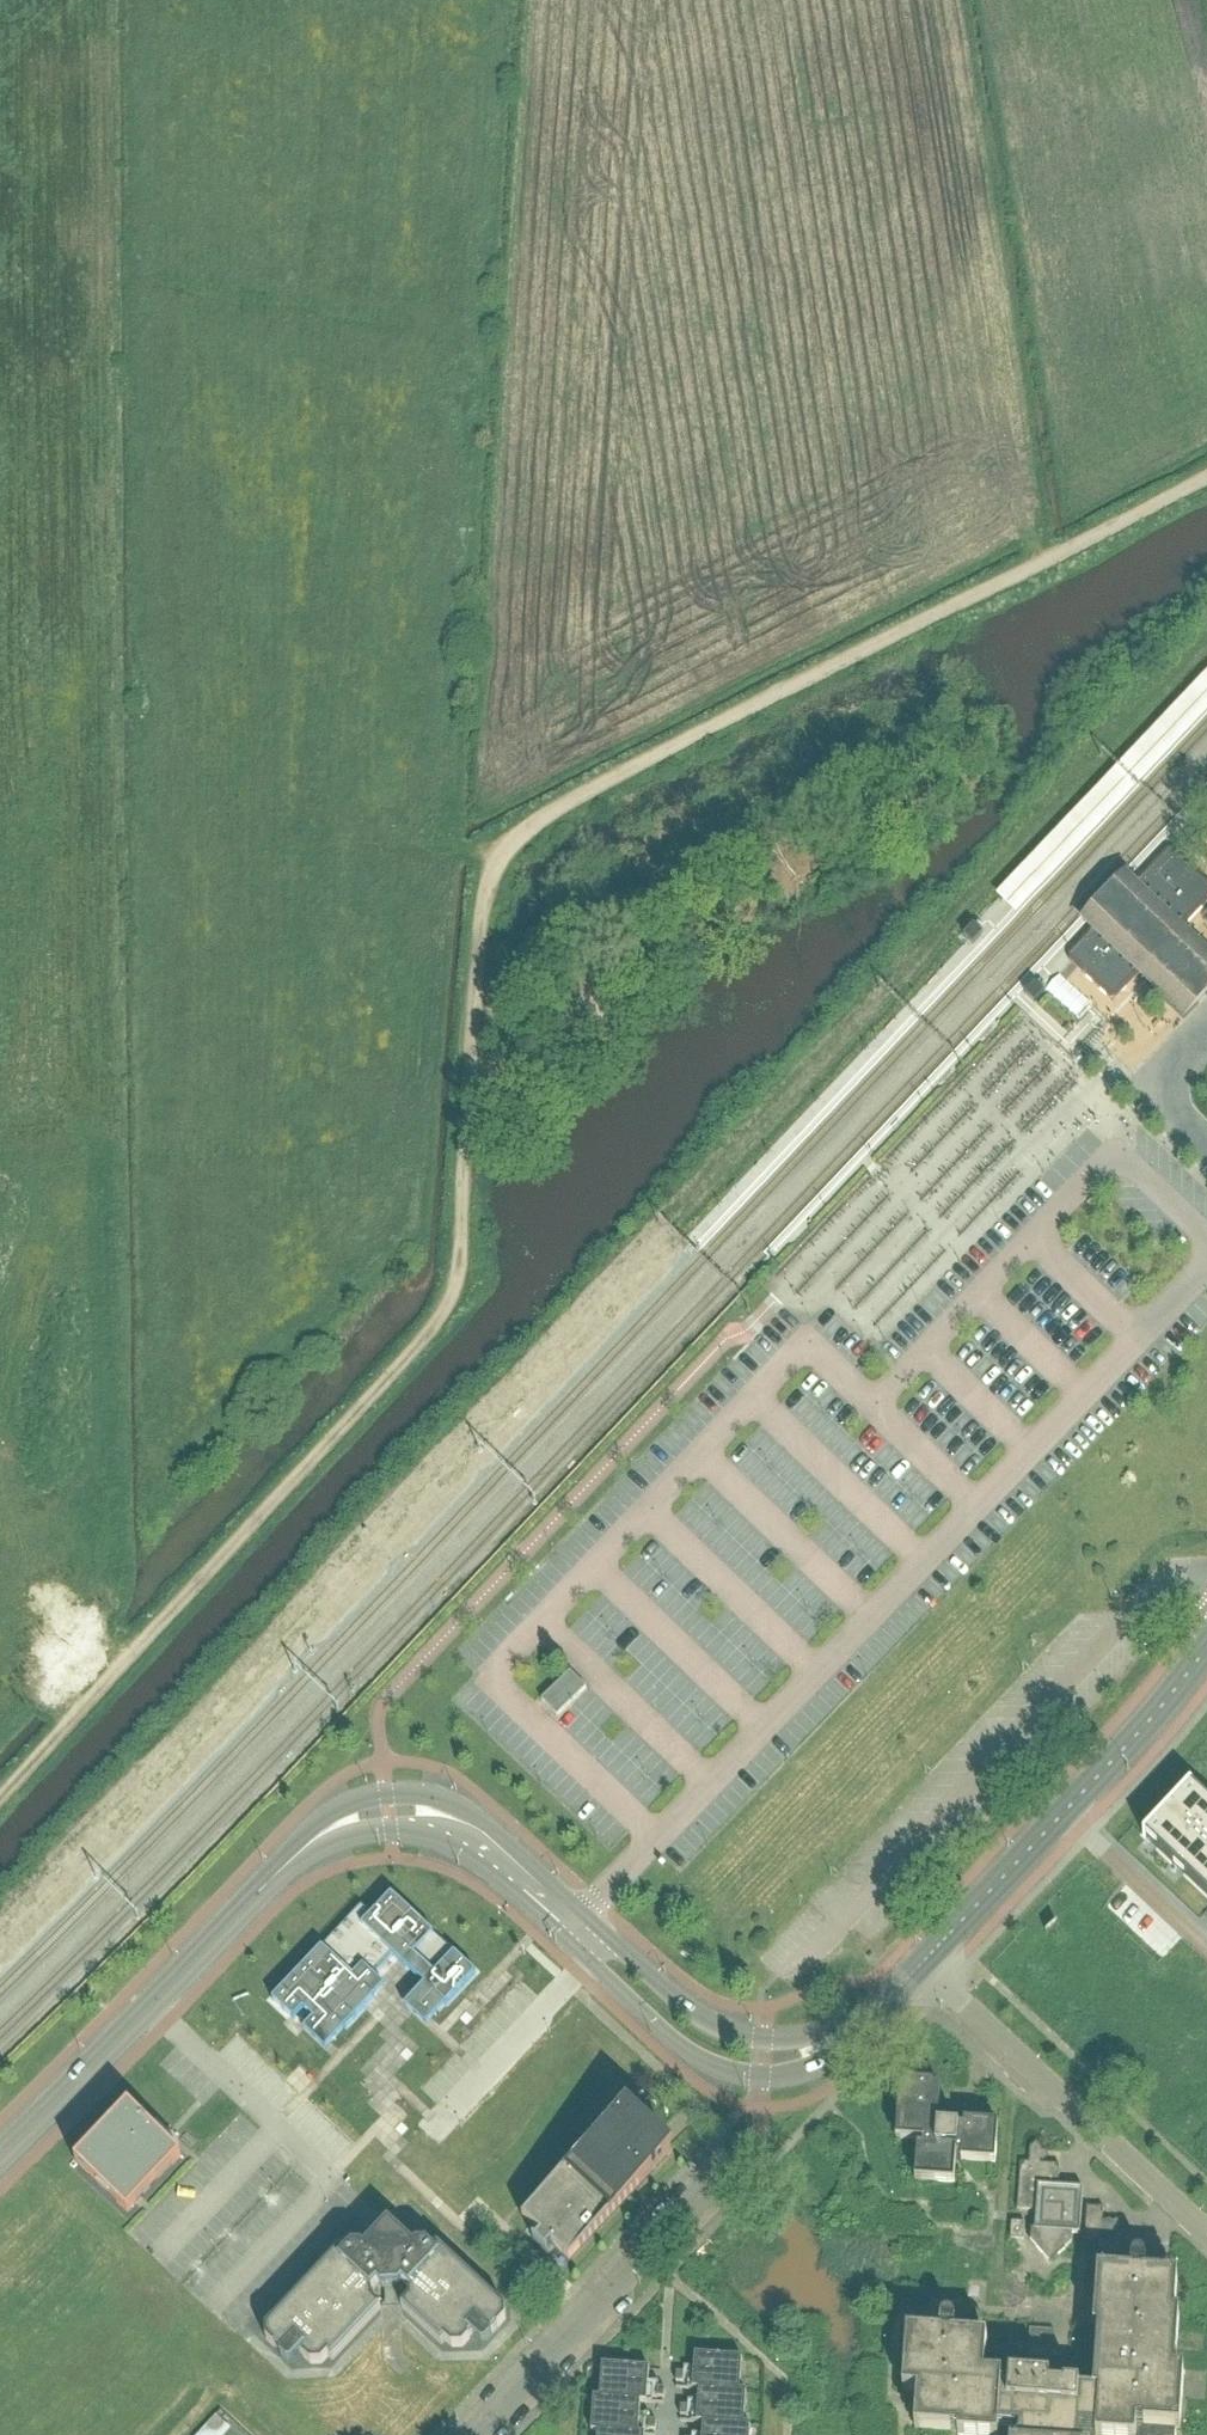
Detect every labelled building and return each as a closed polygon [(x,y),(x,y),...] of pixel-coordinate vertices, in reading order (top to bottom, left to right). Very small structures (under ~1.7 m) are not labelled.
[(1206,712),(1206,675),(1160,725),(1179,742),(1206,712)] [(1093,930),(1066,958),(1111,1001),(1118,1001),(1142,976),(1141,970),(1178,932),(1184,931),(1206,908),(1206,880),(1176,850),(1168,851),(1135,885),(1135,892),(1118,911),(1099,930),(1093,930)] [(1142,976),(1146,980),(1163,996),(1184,1015),(1190,1020),(1202,1007),(1206,1001),(1206,952),(1204,950),(1187,934),(1184,931),(1178,932),(1159,952),(1141,970),(1142,976)] [(1194,1322),(1206,1336),(1206,1310),(1194,1322)] [(719,1547),(728,1534),(708,1521),(700,1534),(719,1547)] [(543,1701),(559,1718),(588,1690),(572,1673),(543,1701)] [(1192,1788),(1166,1815),(1166,1814),(1151,1830),(1152,1830),(1145,1838),(1153,1846),(1206,1896),(1206,1802),(1205,1800),(1192,1788)] [(426,2029),(446,2008),(477,1975),(392,1896),(372,1917),(362,1907),(302,1971),(293,1981),(272,2002),(294,2023),(304,2012),(315,2022),(305,2032),(326,2052),(345,2031),(375,1999),(385,1988),(375,1979),(385,1968),(394,1958),(426,1988),(406,2009),(413,2015),(426,2029)] [(962,2158),(962,2163),(997,2165),(1000,2125),(965,2122),(965,2128),(939,2126),(942,2088),(936,2087),(936,2085),(902,2082),(897,2141),(924,2143),(923,2148),(918,2148),(916,2182),(956,2185),(958,2157),(962,2158)] [(181,2157),(170,2147),(161,2138),(130,2108),(76,2166),(128,2214),(181,2157)] [(571,2264),(670,2157),(653,2142),(624,2114),(525,2220),(541,2235),(534,2243),(549,2255),(555,2250),(571,2264)] [(1052,2166),(1040,2165),(1041,2150),(1036,2143),(1031,2150),(1030,2165),(1022,2164),(1018,2212),(1037,2213),(1036,2231),(1032,2230),(1031,2242),(1050,2263),(1071,2244),(1072,2236),(1081,2236),(1084,2190),(1050,2188),(1052,2166)] [(1177,2430),(1181,2431),(1185,2372),(1177,2371),(1177,2369),(1178,2353),(1181,2315),(1176,2315),(1179,2278),(1147,2276),(1148,2262),(1146,2262),(1146,2258),(1144,2257),(1142,2255),(1140,2255),(1137,2255),(1135,2256),(1133,2258),(1133,2261),(1132,2261),(1134,2237),(1118,2236),(1119,2223),(1104,2222),(1105,2209),(1088,2208),(1085,2242),(1101,2243),(1100,2256),(1116,2257),(1114,2274),(1099,2273),(1095,2332),(1099,2332),(1095,2393),(1081,2392),(1081,2389),(1065,2388),(1065,2391),(1062,2391),(1064,2373),(1056,2372),(1055,2391),(1052,2390),(1052,2387),(1010,2384),(1010,2387),(1004,2387),(1005,2378),(986,2377),(989,2340),(957,2338),(957,2324),(956,2324),(956,2322),(955,2320),(954,2319),(952,2317),(950,2317),(947,2317),(945,2318),(943,2320),(943,2323),(942,2323),(941,2336),(908,2334),(905,2393),(919,2394),(916,2431),(959,2434),(1000,2434),(1000,2431),(1021,2432),(1021,2434),(1176,2434),(1177,2430)] [(1013,2224),(1011,2242),(1025,2243),(1026,2225),(1013,2224)] [(341,2250),(266,2330),(266,2341),(281,2355),(281,2359),(288,2365),(292,2364),(300,2355),(311,2366),(322,2365),(328,2358),(333,2362),(381,2310),(373,2302),(373,2294),(379,2287),(385,2293),(386,2304),(397,2304),(397,2292),(403,2286),(409,2293),(410,2301),(402,2309),(442,2346),(445,2342),(452,2349),(463,2348),(473,2338),(482,2346),(487,2346),(492,2340),(492,2336),(506,2321),(506,2310),(438,2247),(434,2251),(428,2244),(417,2245),(414,2248),(389,2225),(366,2250),(362,2246),(352,2247),(345,2254),(341,2250)] [(1054,2331),(1030,2329),(1028,2356),(1052,2358),(1054,2331)] [(751,2426),(746,2425),(748,2393),(741,2393),(744,2359),(696,2356),(695,2375),(678,2374),(677,2390),(700,2392),(699,2408),(682,2407),(681,2423),(704,2425),(703,2434),(751,2434),(751,2426)] [(598,2434),(657,2434),(658,2422),(641,2421),(642,2405),(666,2406),(667,2390),(650,2389),(651,2370),(603,2366),(601,2399),(595,2399),(592,2434),(598,2434)]
